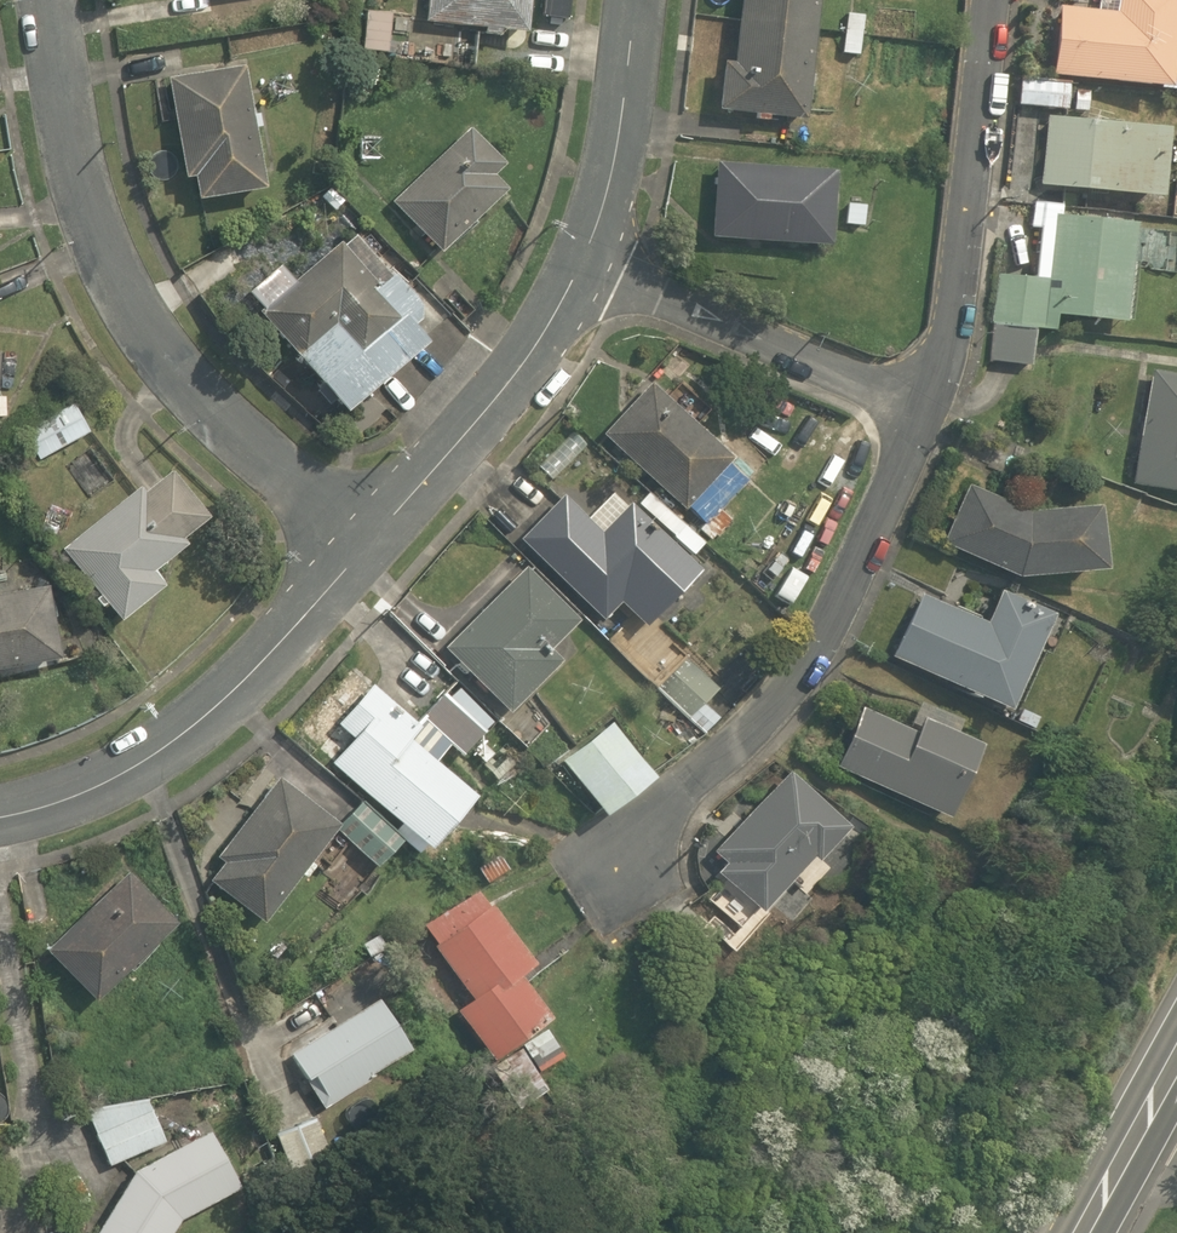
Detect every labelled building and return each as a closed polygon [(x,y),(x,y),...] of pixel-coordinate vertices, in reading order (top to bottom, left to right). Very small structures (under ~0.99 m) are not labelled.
[(499,38),(500,30),(525,34),(529,0),(427,0),(424,21),(482,28),(481,36),(499,38)] [(810,0),(729,0),(717,111),(797,119),(810,0)] [(1097,8),(1044,2),(1035,76),(1163,92),(1174,0),(1098,0),(1097,8)] [(193,177),(197,200),(263,189),(243,67),(167,80),(183,179),(193,177)] [(1085,87),(1012,77),(1009,101),(1082,111),(1085,87)] [(1152,122),(1038,115),(1034,186),(1147,193),(1152,122)] [(390,202),(437,253),(505,191),(490,175),(501,165),(468,129),(390,202)] [(828,168),(715,162),(711,237),(824,243),(828,168)] [(1006,268),(994,267),(984,361),(1025,365),(1028,330),(1046,332),(1048,314),(1124,322),(1134,227),(1063,219),(1065,203),(1026,199),(1023,227),(1033,228),(1031,249),(1008,247),(1006,268)] [(339,241),(251,311),(331,412),(434,330),(383,266),(368,278),(339,241)] [(221,265),(237,256),(231,244),(214,253),(221,265)] [(1150,371),(1129,485),(1176,494),(1176,376),(1150,371)] [(642,387),(597,435),(678,509),(723,461),(642,387)] [(72,399),(15,434),(34,464),(90,428),(72,399)] [(50,542),(113,623),(158,589),(144,571),(176,547),(169,538),(201,514),(164,467),(139,486),(132,478),(50,542)] [(967,487),(941,541),(1005,578),(1088,571),(1082,502),(1016,507),(967,487)] [(557,496),(513,542),(595,620),(610,604),(636,629),(687,575),(676,565),(696,544),(642,492),(628,506),(611,489),(582,519),(557,496)] [(507,714),(553,665),(539,652),(570,619),(521,571),(443,652),(507,714)] [(977,621),(917,592),(886,655),(1006,714),(1055,614),(995,584),(977,621)] [(0,591),(0,670),(51,661),(37,585),(0,591)] [(692,653),(655,690),(698,732),(735,695),(692,653)] [(329,768),(363,795),(331,834),(370,865),(396,833),(417,850),(465,790),(405,742),(416,729),(361,684),(329,724),(351,741),(329,768)] [(861,701),(834,761),(946,811),(980,736),(919,709),(912,724),(861,701)] [(611,722),(558,758),(596,813),(649,778),(611,722)] [(847,822),(783,767),(701,862),(757,910),(804,855),(813,862),(847,822)] [(333,829),(278,782),(200,874),(255,920),(333,829)] [(561,1057),(540,1025),(507,975),(528,961),(502,922),(534,901),(510,864),(472,890),(415,927),(462,998),(452,1005),(488,1059),(514,1042),(536,1075),(561,1057)] [(161,928),(110,880),(40,955),(91,1003),(161,928)] [(406,1054),(367,997),(282,1055),(320,1112),(406,1054)] [(144,1091),(85,1119),(106,1165),(166,1137),(144,1091)] [(176,1216),(232,1191),(206,1133),(118,1172),(123,1184),(94,1232),(166,1232),(176,1216)]
